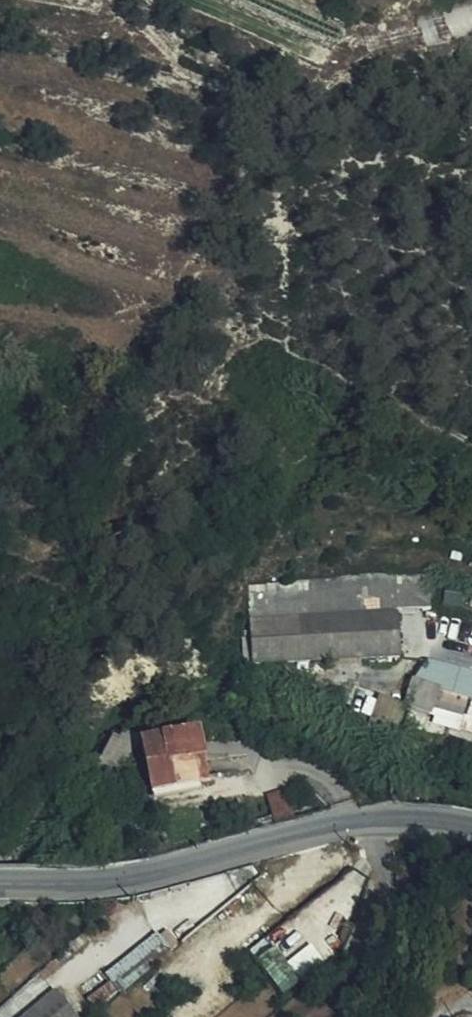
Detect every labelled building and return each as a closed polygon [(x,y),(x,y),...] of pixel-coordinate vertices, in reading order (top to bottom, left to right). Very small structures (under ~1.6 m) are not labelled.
[(471,35),(471,0),(468,0),(365,30),(377,64),(471,35)] [(308,663),(370,660),(400,658),(398,610),(431,609),(430,572),(249,582),(252,666),(308,663)] [(370,675),(370,660),(308,663),(308,677),(370,675)] [(427,662),(414,683),(439,690),(446,691),(471,699),(471,675),(427,662)] [(411,682),(403,706),(431,716),(439,690),(414,683),(411,682)] [(446,691),(441,707),(471,716),(471,699),(446,691)] [(160,739),(160,737),(141,742),(152,794),(203,784),(199,761),(203,760),(198,732),(160,739)] [(238,822),(252,818),(249,806),(236,810),(238,822)] [(252,832),(296,820),(294,811),(250,823),(252,832)] [(77,853),(81,842),(69,836),(64,847),(77,853)] [(287,952),(305,937),(355,898),(342,882),(336,887),(336,888),(256,953),(260,957),(278,942),(287,952)] [(109,974),(125,993),(146,976),(181,947),(172,936),(164,942),(157,935),(109,974)] [(287,961),(276,946),(259,959),(283,991),(326,961),(313,943),(287,961)] [(56,993),(30,1016),(77,1016),(56,993)]
